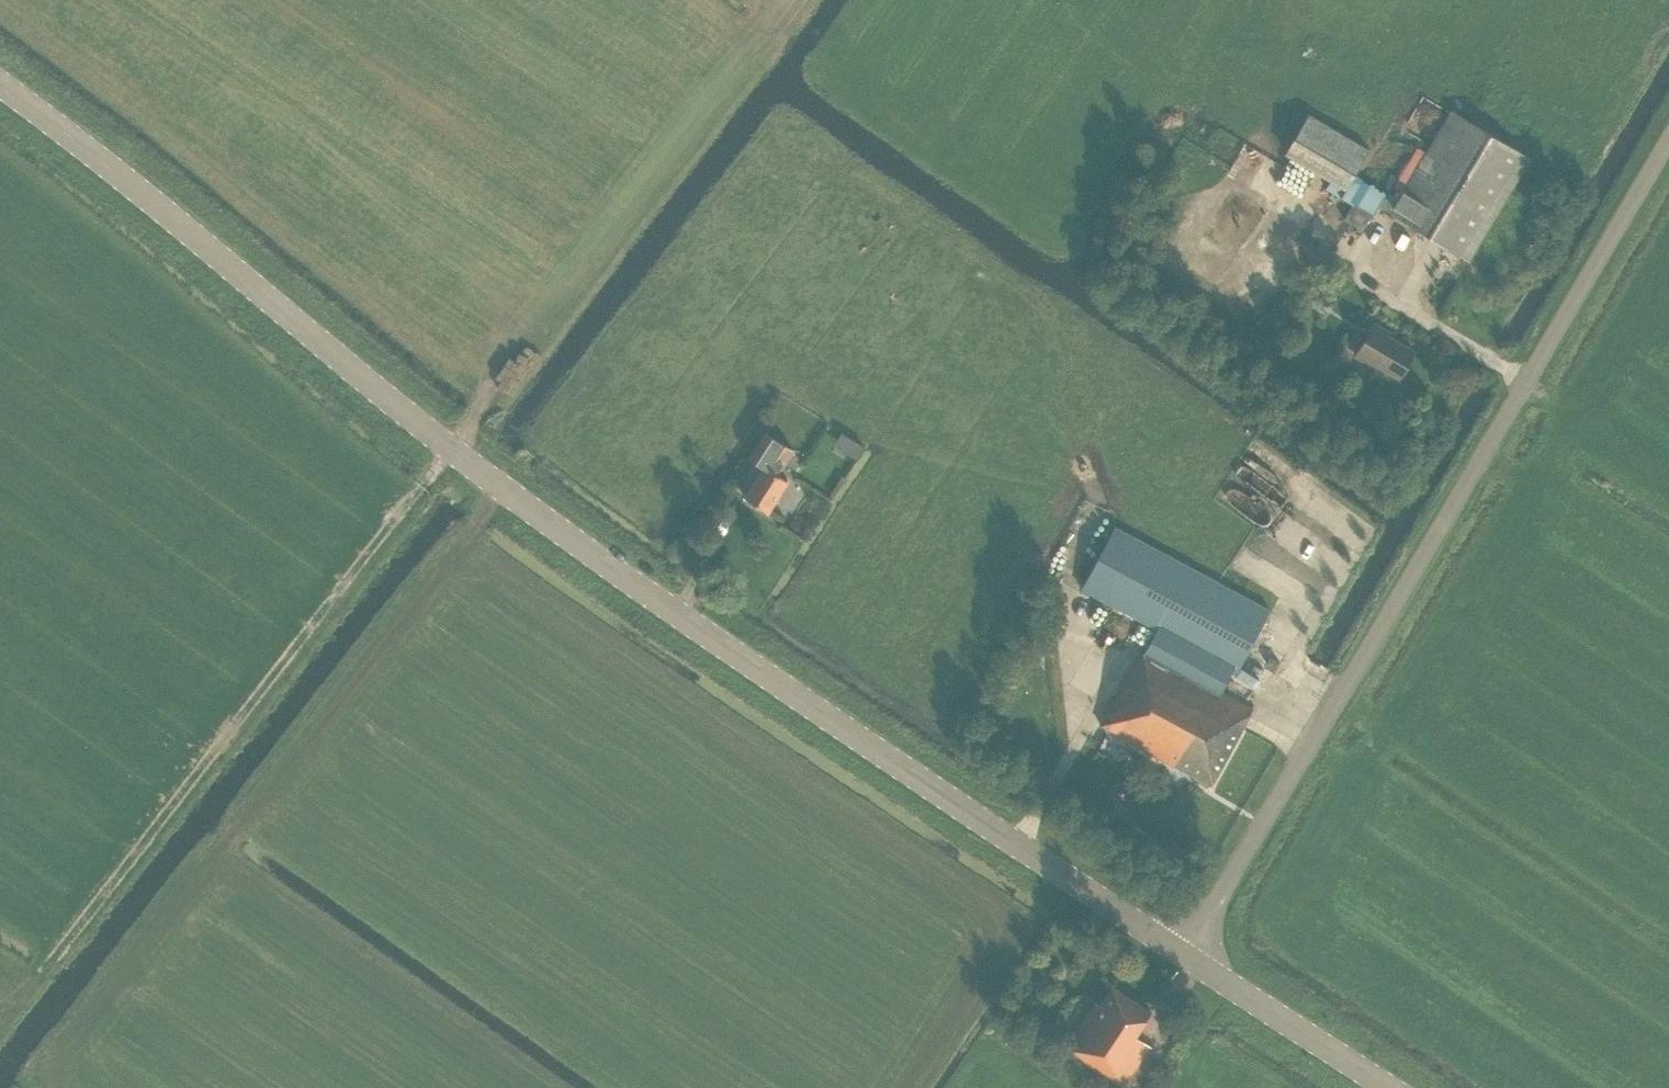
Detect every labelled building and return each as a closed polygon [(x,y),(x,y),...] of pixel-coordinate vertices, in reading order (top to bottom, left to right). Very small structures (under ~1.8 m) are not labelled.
[(1357,182),(1346,201),(1353,205),(1345,219),(1363,230),(1371,216),(1372,216),(1379,205),(1470,260),(1530,158),(1452,111),(1396,204),(1384,197),(1357,182)] [(1284,154),(1346,190),(1369,149),(1308,113),(1284,154)] [(1376,368),(1378,365),(1400,378),(1414,352),(1388,337),(1390,334),(1375,325),(1356,356),(1376,368)] [(789,482),(778,474),(793,451),(765,433),(750,457),(765,466),(745,497),(769,513),(789,482)] [(1232,670),(1237,672),(1270,610),(1116,528),(1082,589),(1157,630),(1144,654),(1142,654),(1102,726),(1174,766),(1175,765),(1212,786),(1253,709),(1221,691),(1232,670)] [(1109,692),(1109,655),(1075,655),(1075,691),(1109,692)] [(1271,657),(1267,663),(1275,668),(1280,661),(1271,657)] [(1123,1087),(1151,1046),(1136,1036),(1152,1013),(1113,986),(1100,1005),(1096,1002),(1065,1048),(1123,1087)]
